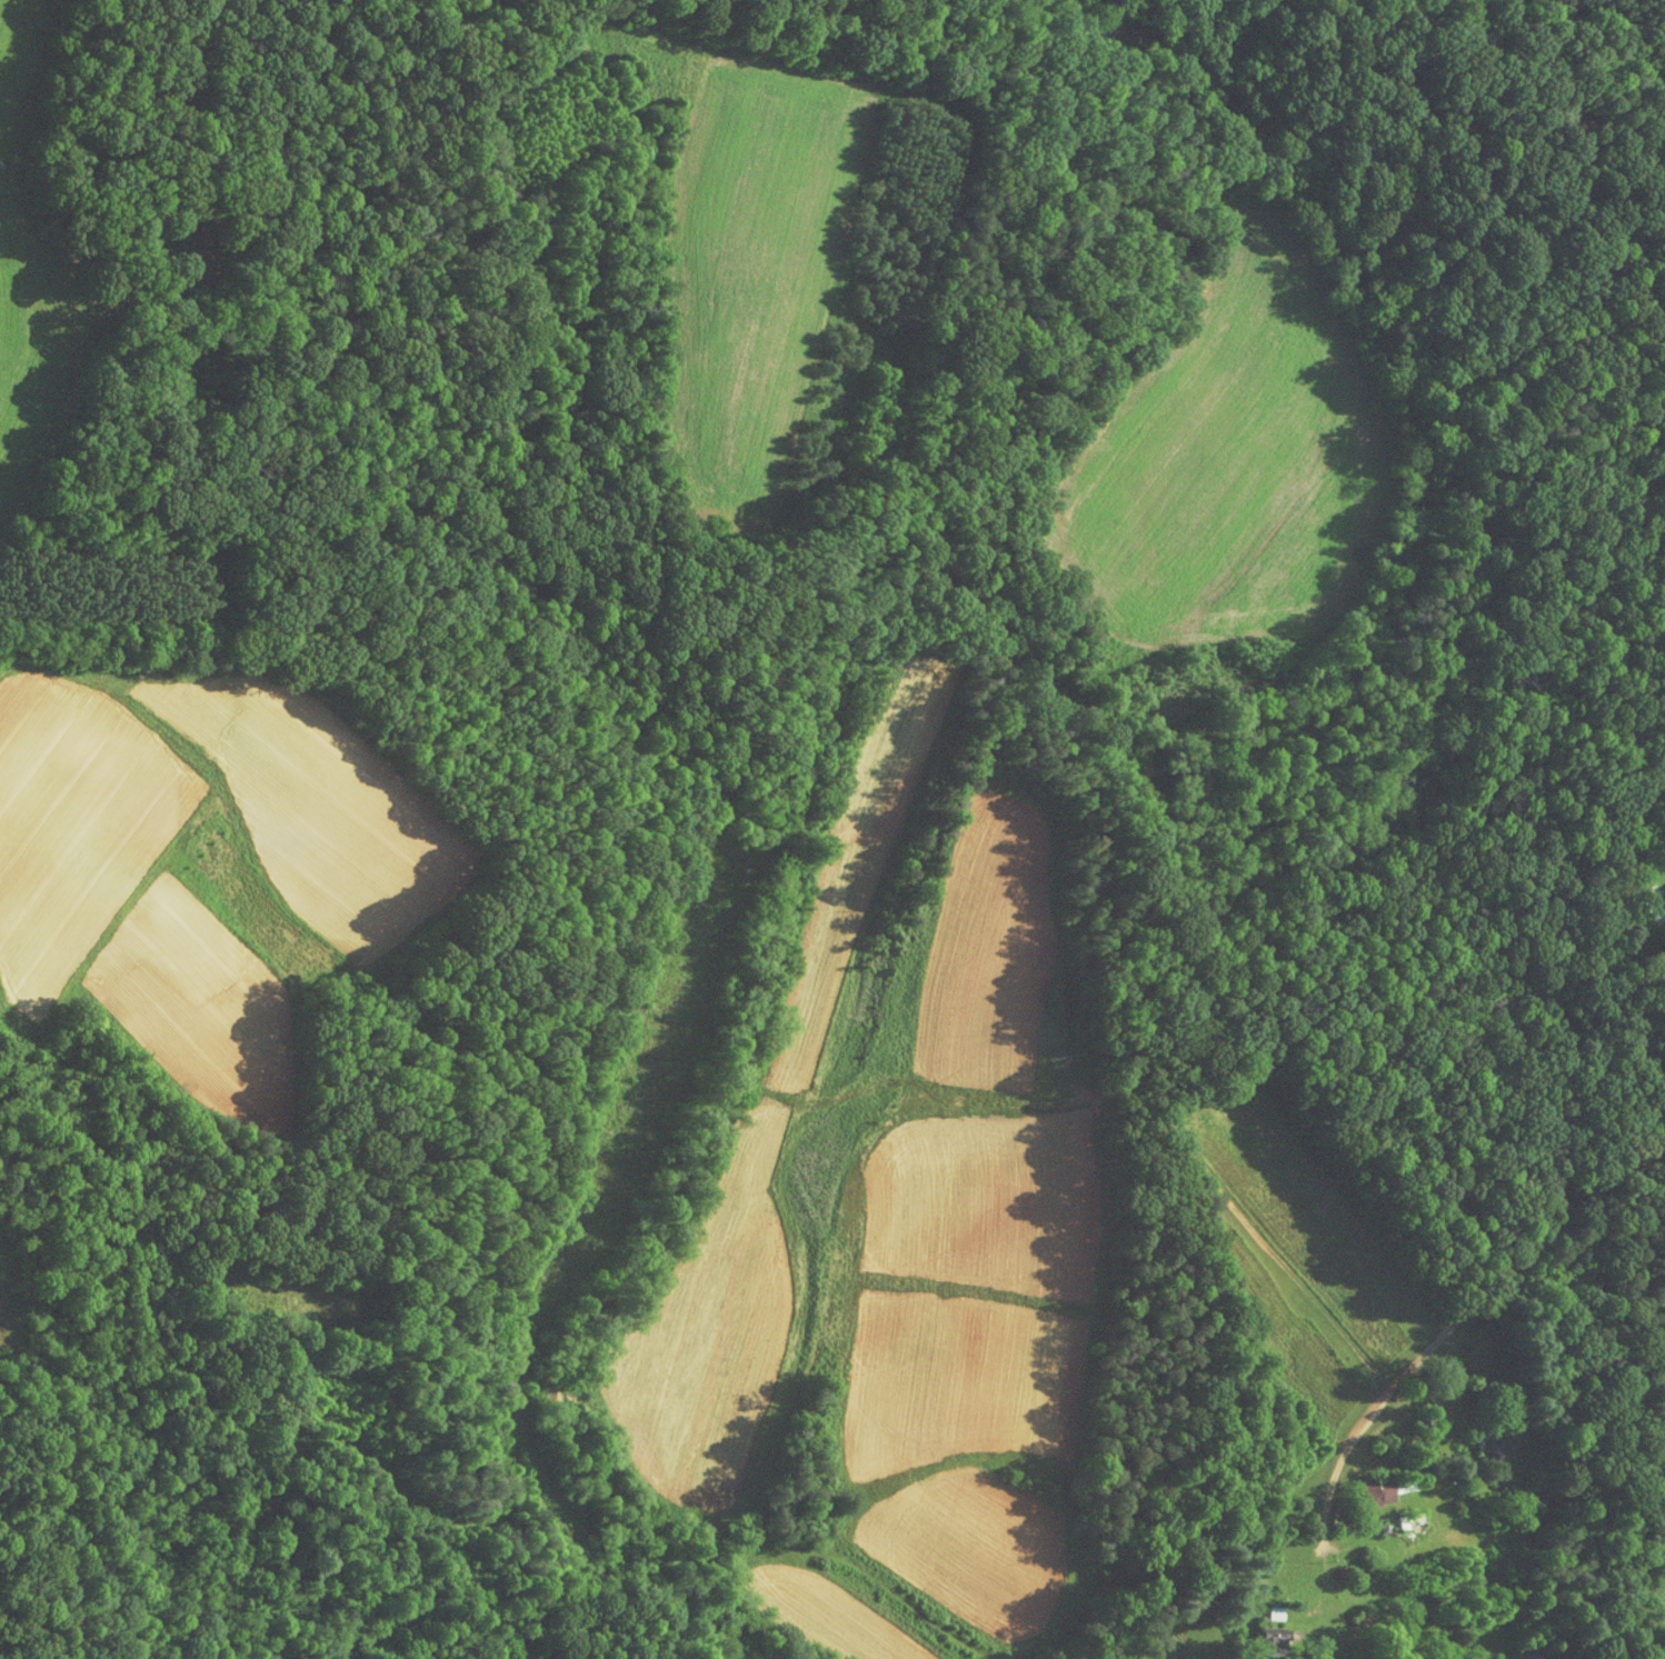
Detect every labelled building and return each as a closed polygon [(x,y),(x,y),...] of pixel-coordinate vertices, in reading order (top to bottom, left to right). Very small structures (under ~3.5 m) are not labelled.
[(1350,1473),(1354,1499),(1383,1494),(1378,1467),(1350,1473)] [(1270,1614),(1270,1601),(1255,1600),(1255,1613),(1270,1614)] [(1273,1621),(1249,1622),(1249,1649),(1274,1648),(1273,1621)]
